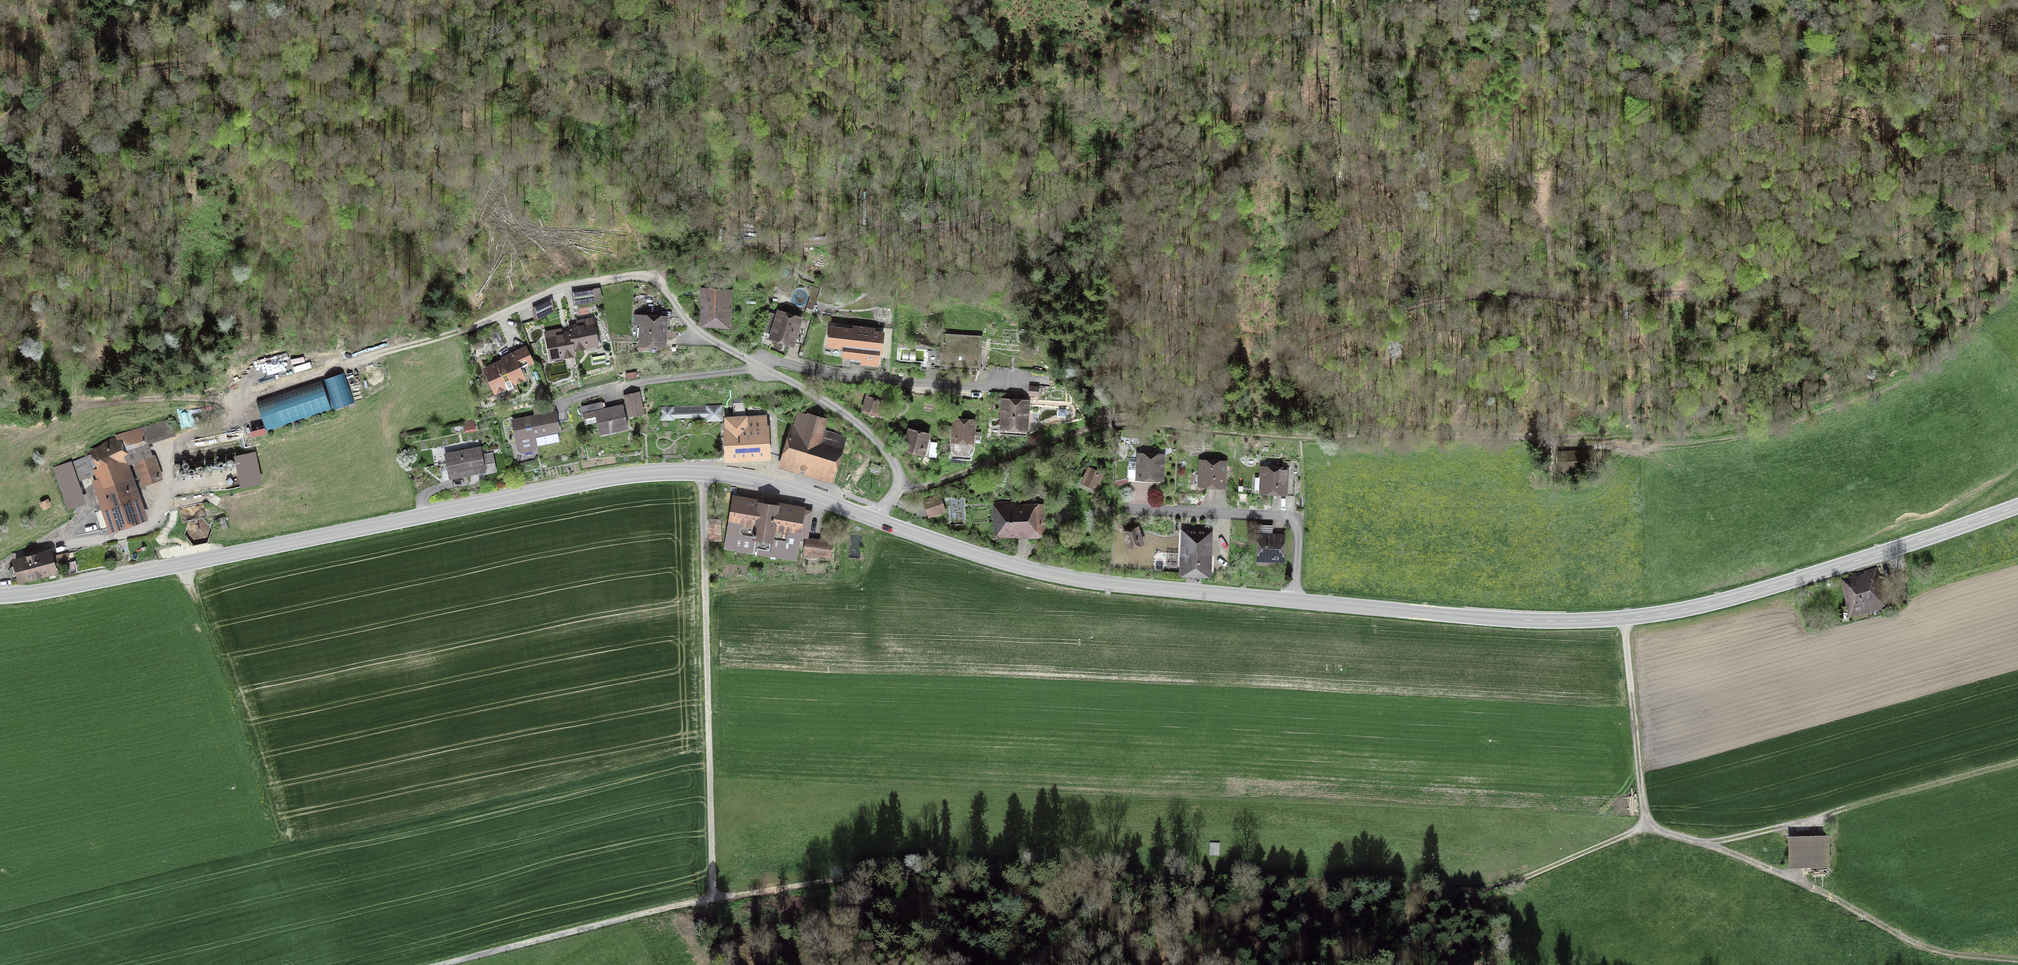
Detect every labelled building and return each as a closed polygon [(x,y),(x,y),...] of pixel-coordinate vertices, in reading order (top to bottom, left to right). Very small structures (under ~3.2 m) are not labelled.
[(811,295),(805,312),(810,313),(818,289),(810,286),(808,294),(811,295)] [(599,290),(573,294),(575,304),(601,300),(599,290)] [(729,333),(731,293),(702,292),(699,331),(729,333)] [(552,300),(533,309),(535,322),(554,312),(552,300)] [(795,326),(798,320),(781,313),(779,317),(770,313),(763,332),(789,342),(795,326)] [(663,352),(665,321),(635,319),(635,327),(639,328),(637,350),(663,352)] [(597,350),(592,322),(569,326),(570,333),(573,354),(597,350)] [(839,349),(842,327),(826,325),(824,347),(839,349)] [(795,326),(789,342),(799,345),(804,330),(795,326)] [(842,327),(839,349),(839,356),(873,359),(874,351),(877,351),(879,331),(842,327)] [(573,354),(570,333),(544,337),(548,364),(574,361),(573,354)] [(981,339),(941,337),(938,370),(979,372),(981,339)] [(532,366),(525,350),(500,361),(501,363),(481,372),(492,397),(522,384),(517,373),(532,366)] [(998,352),(990,351),(988,366),(996,366),(998,352)] [(1012,354),(1004,353),(1003,367),(1010,368),(1012,354)] [(1031,355),(1016,354),(1014,368),(1030,369),(1031,355)] [(322,382),(258,404),(266,429),(331,407),(322,382)] [(1038,389),(1029,389),(1029,400),(1038,400),(1038,389)] [(639,392),(623,395),(627,416),(643,413),(639,392)] [(885,403),(866,397),(860,417),(879,423),(885,403)] [(626,427),(621,405),(602,409),(601,402),(581,406),(584,417),(595,415),(599,433),(626,427)] [(1029,405),(1002,402),(999,434),(1026,436),(1029,405)] [(706,406),(670,406),(670,403),(658,403),(659,415),(670,415),(670,411),(706,411),(706,415),(718,415),(718,403),(706,403),(706,406)] [(552,415),(550,404),(532,408),(534,419),(511,423),(517,455),(534,452),(532,441),(558,436),(555,415),(552,415)] [(767,461),(765,419),(746,420),(745,405),(733,406),(734,420),(725,420),(725,431),(722,432),(723,464),(767,461)] [(794,428),(791,428),(778,471),(832,487),(846,440),(824,434),(827,423),(798,415),(794,428)] [(175,434),(171,420),(143,429),(147,443),(175,434)] [(975,425),(953,423),(951,448),(973,449),(975,425)] [(474,425),(463,426),(464,437),(475,436),(474,425)] [(74,484),(91,478),(110,531),(146,518),(127,464),(134,461),(143,485),(162,478),(154,455),(152,456),(147,443),(143,429),(115,437),(87,449),(89,454),(66,462),(74,484)] [(929,439),(907,434),(901,456),(923,462),(929,439)] [(479,451),(444,457),(448,482),(483,477),(479,451)] [(1589,452),(1561,452),(1561,469),(1589,468),(1589,452)] [(1162,485),(1163,458),(1136,457),(1135,484),(1162,485)] [(881,469),(871,464),(869,470),(879,474),(881,469)] [(1225,491),(1226,465),(1199,464),(1198,489),(1225,491)] [(1287,477),(1288,466),(1260,464),(1258,493),(1293,495),(1295,478),(1287,477)] [(1103,476),(1089,469),(1080,485),(1095,493),(1103,476)] [(1023,480),(1010,481),(1011,497),(1024,496),(1023,480)] [(756,499),(732,496),(727,524),(753,527),(752,540),(770,543),(772,530),(800,534),(804,507),(779,503),(778,506),(756,503),(756,499)] [(48,498),(39,501),(42,509),(51,505),(48,498)] [(939,498),(923,503),(929,521),(945,516),(939,498)] [(1017,534),(1016,508),(1016,504),(995,505),(996,534),(1017,534)] [(1016,508),(1017,534),(1042,533),(1041,507),(1016,508)] [(721,541),(720,521),(710,522),(711,541),(721,541)] [(1210,534),(1182,533),(1180,580),(1208,581),(1210,534)] [(1283,538),(1257,537),(1256,565),(1282,565),(1283,538)] [(830,542),(806,539),(804,555),(828,558),(830,542)] [(51,550),(14,559),(20,583),(57,573),(51,550)] [(1880,573),(1838,579),(1844,621),(1886,614),(1880,573)] [(1826,840),(1792,840),(1792,860),(1826,860),(1826,840)]
